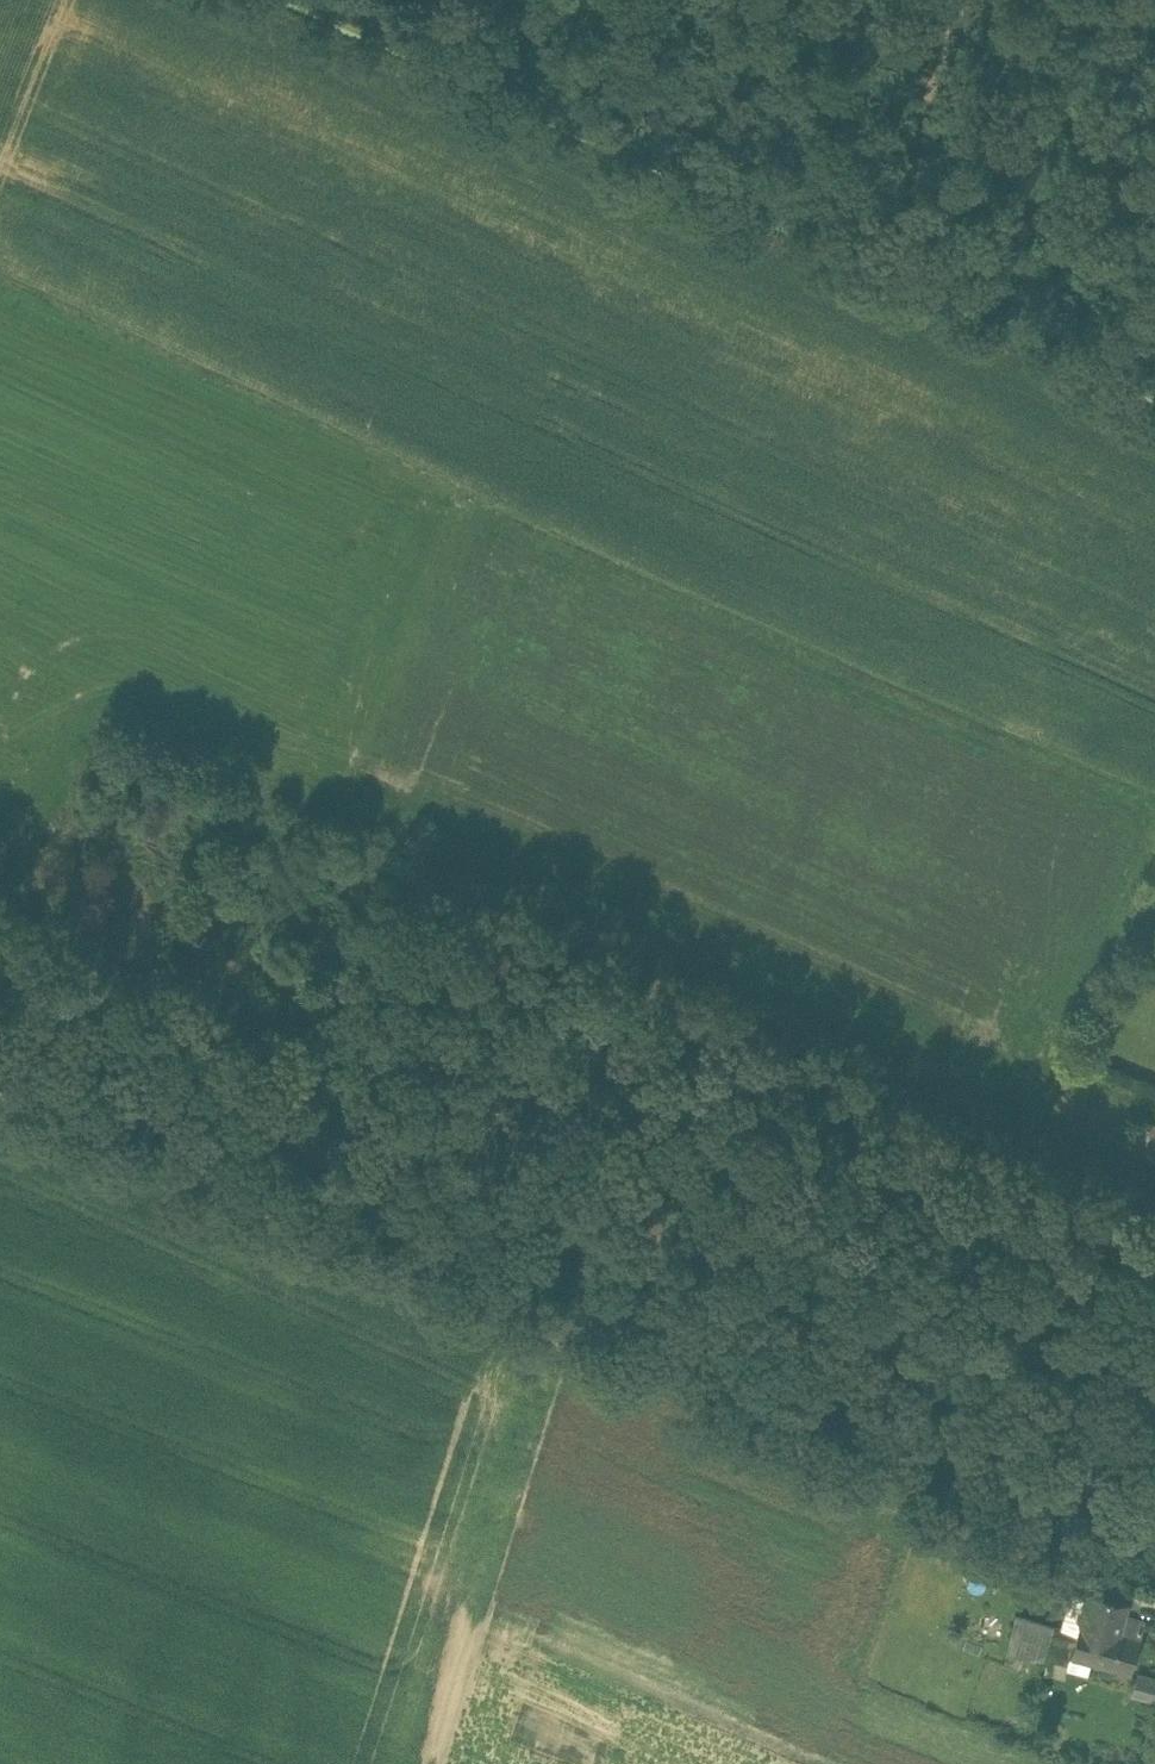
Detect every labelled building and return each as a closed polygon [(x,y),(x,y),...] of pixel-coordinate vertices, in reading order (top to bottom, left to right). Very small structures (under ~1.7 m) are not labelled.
[(1141,1121),(1132,1141),(1154,1151),(1154,1127),(1141,1121)] [(1076,1536),(1070,1556),(1084,1560),(1090,1540),(1076,1536)] [(1111,1595),(1089,1589),(1079,1628),(1071,1656),(1091,1661),(1132,1671),(1145,1621),(1123,1616),(1127,1602),(1110,1598),(1111,1595)] [(1047,1658),(1057,1622),(1018,1612),(1007,1651),(1046,1662),(1047,1658)] [(1071,1656),(1079,1628),(1057,1622),(1047,1658),(1063,1663),(1065,1655),(1071,1656)] [(1047,1658),(1046,1662),(1047,1662),(1045,1670),(1066,1675),(1068,1667),(1088,1672),(1091,1661),(1071,1656),(1065,1655),(1063,1663),(1047,1658)] [(1154,1696),(1154,1673),(1140,1671),(1136,1693),(1154,1696)]
